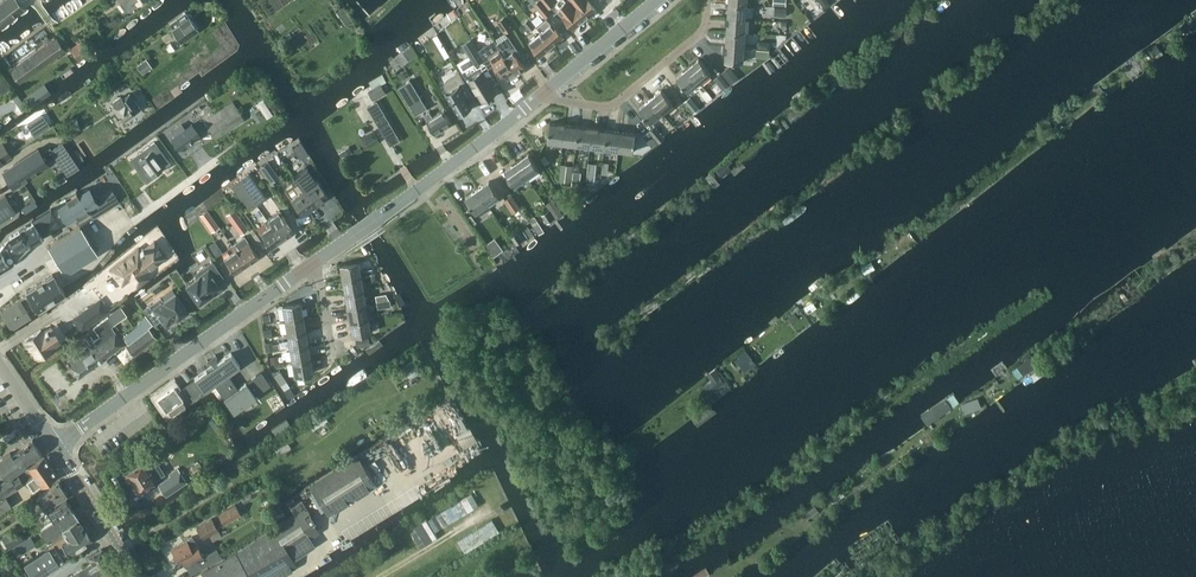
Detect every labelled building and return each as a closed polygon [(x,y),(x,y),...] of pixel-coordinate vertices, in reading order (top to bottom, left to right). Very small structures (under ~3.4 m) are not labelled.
[(20,5),(16,0),(4,0),(0,3),(0,28),(23,9),(20,5)] [(540,0),(538,0),(533,4),(544,17),(550,12),(540,0)] [(548,8),(555,2),(553,0),(541,0),(548,8)] [(573,28),(584,19),(569,0),(559,0),(559,2),(560,4),(557,7),(573,28)] [(584,19),(597,9),(590,0),(569,0),(584,19)] [(747,4),(729,3),(728,17),(746,18),(747,4)] [(198,30),(186,12),(170,24),(174,29),(173,29),(181,41),(198,30)] [(497,21),(505,33),(511,28),(503,17),(497,21)] [(541,32),(552,45),(564,36),(553,22),(552,23),(547,17),(537,25),(536,25),(541,32)] [(746,18),(728,17),(727,31),(745,32),(746,18)] [(523,23),(530,31),(535,26),(528,19),(523,23)] [(1185,22),(1179,27),(1184,33),(1190,28),(1185,22)] [(1175,30),(1168,35),(1171,39),(1179,34),(1175,30)] [(745,32),(727,31),(726,45),(744,47),(745,32)] [(552,45),(541,32),(529,41),(540,55),(552,45)] [(508,35),(497,43),(505,55),(506,55),(517,72),(518,74),(525,69),(524,67),(525,66),(520,58),(522,56),(508,35)] [(20,81),(64,49),(55,37),(11,69),(20,81)] [(475,64),(462,71),(472,87),(474,85),(482,99),(484,98),(485,101),(492,96),(490,94),(495,91),(489,81),(495,77),(479,50),(471,38),(463,43),(475,64)] [(79,60),(90,51),(80,39),(69,47),(79,60)] [(494,39),(479,50),(495,77),(496,79),(505,73),(508,78),(510,76),(511,78),(518,74),(517,72),(506,55),(505,55),(497,43),(494,39)] [(178,50),(171,41),(166,45),(173,54),(178,50)] [(744,47),(726,45),(725,60),(743,61),(744,47)] [(1156,45),(1151,48),(1157,58),(1163,54),(1156,45)] [(143,73),(152,66),(146,58),(137,65),(143,73)] [(688,68),(700,82),(711,73),(699,58),(688,68)] [(730,86),(737,80),(727,67),(720,73),(729,84),(730,86)] [(700,82),(688,68),(677,77),(688,91),(700,82)] [(469,107),(472,105),(468,96),(473,93),(460,71),(449,77),(448,78),(447,79),(446,80),(446,81),(446,82),(446,83),(446,84),(446,85),(446,86),(446,87),(448,90),(446,92),(458,113),(462,111),(463,112),(470,108),(469,107)] [(715,78),(724,89),(729,84),(720,73),(715,78)] [(2,94),(10,88),(0,74),(0,92),(2,94)] [(382,84),(387,81),(383,74),(369,82),(373,88),(368,91),(373,99),(386,92),(382,84)] [(411,79),(399,87),(416,115),(428,108),(411,79)] [(650,99),(661,113),(673,103),(662,89),(650,99)] [(114,104),(112,106),(118,114),(120,112),(125,120),(133,114),(141,109),(136,101),(130,93),(122,98),(121,96),(112,102),(114,104)] [(0,104),(0,116),(13,108),(14,110),(15,109),(18,113),(26,107),(16,94),(0,104)] [(701,108),(690,96),(684,101),(695,113),(701,108)] [(661,113),(650,99),(639,107),(651,122),(661,113)] [(203,120),(216,139),(245,120),(233,101),(203,120)] [(391,144),(399,139),(377,101),(369,106),(391,144)] [(436,133),(453,122),(445,109),(433,116),(430,112),(425,115),(428,119),(427,120),(436,133)] [(42,114),(27,124),(34,135),(49,125),(42,114)] [(562,143),(564,124),(550,123),(548,141),(562,143)] [(177,135),(172,138),(179,148),(186,143),(187,144),(188,144),(187,143),(192,140),(193,140),(192,138),(199,133),(192,124),(185,129),(182,124),(174,130),(177,135)] [(564,124),(562,143),(576,144),(579,126),(564,124)] [(579,126),(576,144),(590,146),(593,128),(579,126)] [(666,138),(655,126),(649,131),(660,143),(666,138)] [(593,128),(590,146),(605,148),(607,130),(593,128)] [(607,130),(605,148),(619,150),(621,131),(607,130)] [(621,131),(619,150),(633,151),(636,133),(621,131)] [(649,131),(643,136),(648,142),(653,137),(649,131)] [(11,155),(2,141),(0,143),(0,165),(4,163),(3,161),(11,155)] [(69,144),(76,155),(81,151),(74,141),(69,144)] [(141,156),(136,160),(144,171),(146,169),(151,175),(152,174),(163,166),(169,162),(154,141),(145,148),(139,153),(141,156)] [(302,157),(308,153),(301,141),(300,142),(304,147),(298,151),(302,157)] [(62,142),(51,149),(65,171),(76,164),(62,142)] [(349,146),(342,151),(345,156),(345,157),(353,152),(349,146)] [(18,165),(5,174),(14,187),(37,171),(36,169),(46,162),(38,149),(16,163),(18,165)] [(517,162),(528,177),(540,169),(529,153),(517,162)] [(279,177),(268,161),(261,167),(272,182),(279,177)] [(528,177),(517,162),(505,170),(515,185),(528,177)] [(724,164),(717,170),(722,176),(729,170),(724,164)] [(307,165),(294,175),(299,182),(298,182),(304,191),(314,204),(315,206),(324,199),(323,198),(327,195),(320,184),(321,183),(321,182),(319,183),(307,165)] [(239,180),(256,204),(265,197),(248,174),(239,180)] [(256,204),(239,180),(232,185),(249,209),(256,204)] [(476,189),(487,204),(500,196),(489,181),(476,189)] [(314,204),(298,182),(293,186),(298,193),(292,197),(302,212),(314,204)] [(67,200),(58,205),(68,221),(77,216),(78,217),(88,211),(87,210),(89,209),(91,211),(99,206),(88,187),(78,194),(76,192),(66,198),(67,200)] [(487,204),(476,189),(465,197),(476,212),(487,204)] [(16,212),(5,194),(0,197),(0,222),(16,212)] [(519,207),(511,195),(505,199),(513,211),(519,207)] [(99,206),(91,211),(94,217),(112,206),(109,200),(99,206)] [(562,214),(552,200),(547,204),(550,209),(550,210),(556,218),(562,214)] [(232,244),(246,265),(259,256),(249,240),(247,242),(243,237),(250,232),(234,209),(227,214),(242,235),(233,241),(234,242),(232,244)] [(280,210),(267,219),(282,239),(295,230),(280,210)] [(541,216),(547,224),(556,218),(550,210),(541,216)] [(218,226),(206,211),(200,215),(212,230),(218,226)] [(529,222),(530,224),(538,235),(544,231),(535,216),(529,219),(530,221),(529,222)] [(270,248),(282,239),(267,219),(265,220),(269,226),(259,232),(270,248)] [(33,223),(9,237),(21,256),(33,246),(41,241),(39,238),(42,236),(33,223)] [(530,224),(526,227),(534,238),(538,235),(530,224)] [(80,226),(48,246),(61,267),(70,269),(97,253),(80,226)] [(524,239),(518,231),(511,236),(517,244),(524,239)] [(0,250),(0,273),(10,266),(9,263),(14,260),(15,259),(21,256),(9,237),(5,243),(0,250)] [(494,238),(484,245),(494,257),(504,249),(494,238)] [(246,265),(232,244),(229,246),(233,251),(224,258),(235,273),(246,265)] [(110,269),(122,284),(131,277),(136,282),(145,275),(143,273),(160,260),(149,245),(144,249),(143,248),(141,250),(139,247),(110,269)] [(1176,252),(1170,256),(1175,263),(1181,259),(1176,252)] [(222,276),(212,261),(197,272),(199,275),(187,284),(199,301),(220,286),(216,280),(222,276)] [(358,261),(340,264),(342,279),(360,275),(358,261)] [(871,262),(862,267),(865,273),(875,268),(871,262)] [(53,274),(27,290),(28,293),(38,309),(65,292),(63,290),(62,289),(53,274)] [(360,275),(342,279),(345,293),(363,290),(360,275)] [(363,290),(345,293),(347,307),(365,304),(369,303),(367,296),(364,296),(363,290)] [(145,308),(155,323),(161,318),(166,324),(187,309),(175,292),(163,301),(160,297),(145,308)] [(28,293),(1,310),(12,326),(38,309),(28,293)] [(285,319),(303,316),(300,301),(282,305),(285,319)] [(365,304),(347,307),(349,321),(368,318),(365,304)] [(89,307),(79,314),(87,326),(97,319),(89,307)] [(91,344),(68,361),(78,377),(123,344),(112,328),(111,326),(127,315),(122,308),(94,327),(101,336),(98,338),(97,338),(95,339),(92,335),(87,338),(91,344)] [(795,313),(789,317),(792,321),(798,317),(795,313)] [(143,322),(123,337),(128,343),(126,344),(134,354),(156,337),(148,328),(153,324),(146,315),(141,320),(143,322)] [(303,316),(285,319),(287,333),(305,330),(303,316)] [(368,318),(349,321),(352,335),(370,332),(368,318)] [(43,332),(41,329),(25,339),(36,357),(60,341),(51,327),(43,332)] [(305,330),(287,333),(290,347),(308,344),(305,330)] [(369,345),(368,337),(355,340),(357,348),(369,345)] [(308,344),(290,347),(292,361),(310,358),(308,344)] [(742,355),(736,359),(745,371),(756,363),(746,350),(741,354),(742,355)] [(213,365),(195,378),(203,390),(214,382),(220,389),(222,392),(222,393),(222,394),(233,410),(255,394),(270,384),(262,372),(246,383),(237,389),(232,381),(226,373),(239,365),(231,353),(222,359),(218,362),(216,358),(217,357),(215,354),(207,360),(209,363),(211,362),(213,365)] [(1033,356),(1017,367),(1023,375),(1034,366),(1032,364),(1037,361),(1033,356)] [(310,358),(292,361),(295,376),(313,372),(310,358)] [(715,370),(708,375),(718,387),(725,382),(715,370)] [(280,372),(274,376),(280,385),(287,381),(280,372)] [(174,385),(157,396),(166,409),(167,408),(171,413),(200,393),(199,392),(203,390),(195,378),(194,378),(177,390),(174,385)] [(975,399),(962,404),(965,413),(979,408),(975,399)] [(15,453),(24,466),(42,454),(32,440),(16,451),(15,453)] [(15,453),(12,454),(11,452),(0,459),(0,469),(6,478),(24,466),(15,453)] [(42,486),(57,475),(43,455),(28,466),(34,475),(27,481),(33,490),(40,484),(42,486)] [(357,456),(310,485),(328,514),(375,485),(357,456)] [(143,459),(123,471),(136,492),(156,479),(164,473),(158,463),(149,469),(143,459)] [(171,476),(159,484),(166,494),(166,495),(186,482),(177,469),(169,474),(171,476)] [(18,474),(11,479),(9,476),(0,483),(0,510),(0,511),(11,503),(6,496),(24,483),(18,474)] [(59,481),(36,497),(44,507),(44,509),(67,493),(59,481)] [(50,515),(54,521),(73,508),(66,498),(39,515),(43,520),(50,515)] [(290,571),(289,570),(297,565),(294,561),(288,552),(318,533),(310,522),(314,519),(309,511),(306,506),(302,500),(291,507),(295,513),(294,514),(272,528),(262,534),(243,546),(228,555),(201,572),(201,573),(204,576),(280,576),(290,571)] [(235,503),(218,513),(224,524),(241,514),(235,503)] [(279,504),(269,508),(275,519),(284,515),(279,504)] [(60,529),(78,517),(79,517),(73,508),(54,521),(41,529),(46,538),(60,529)] [(25,563),(34,576),(37,576),(38,576),(54,566),(59,563),(58,561),(57,560),(69,553),(69,554),(93,539),(86,527),(85,527),(78,517),(60,529),(63,534),(47,544),(49,547),(25,563)] [(211,518),(197,527),(203,538),(209,534),(210,536),(213,540),(221,535),(211,518)] [(30,536),(12,547),(17,555),(35,544),(30,536)] [(187,539),(172,548),(179,561),(183,559),(187,566),(191,572),(220,556),(216,549),(204,556),(195,540),(192,536),(187,539)] [(111,564),(102,548),(88,557),(92,563),(68,576),(119,576),(111,564)]
